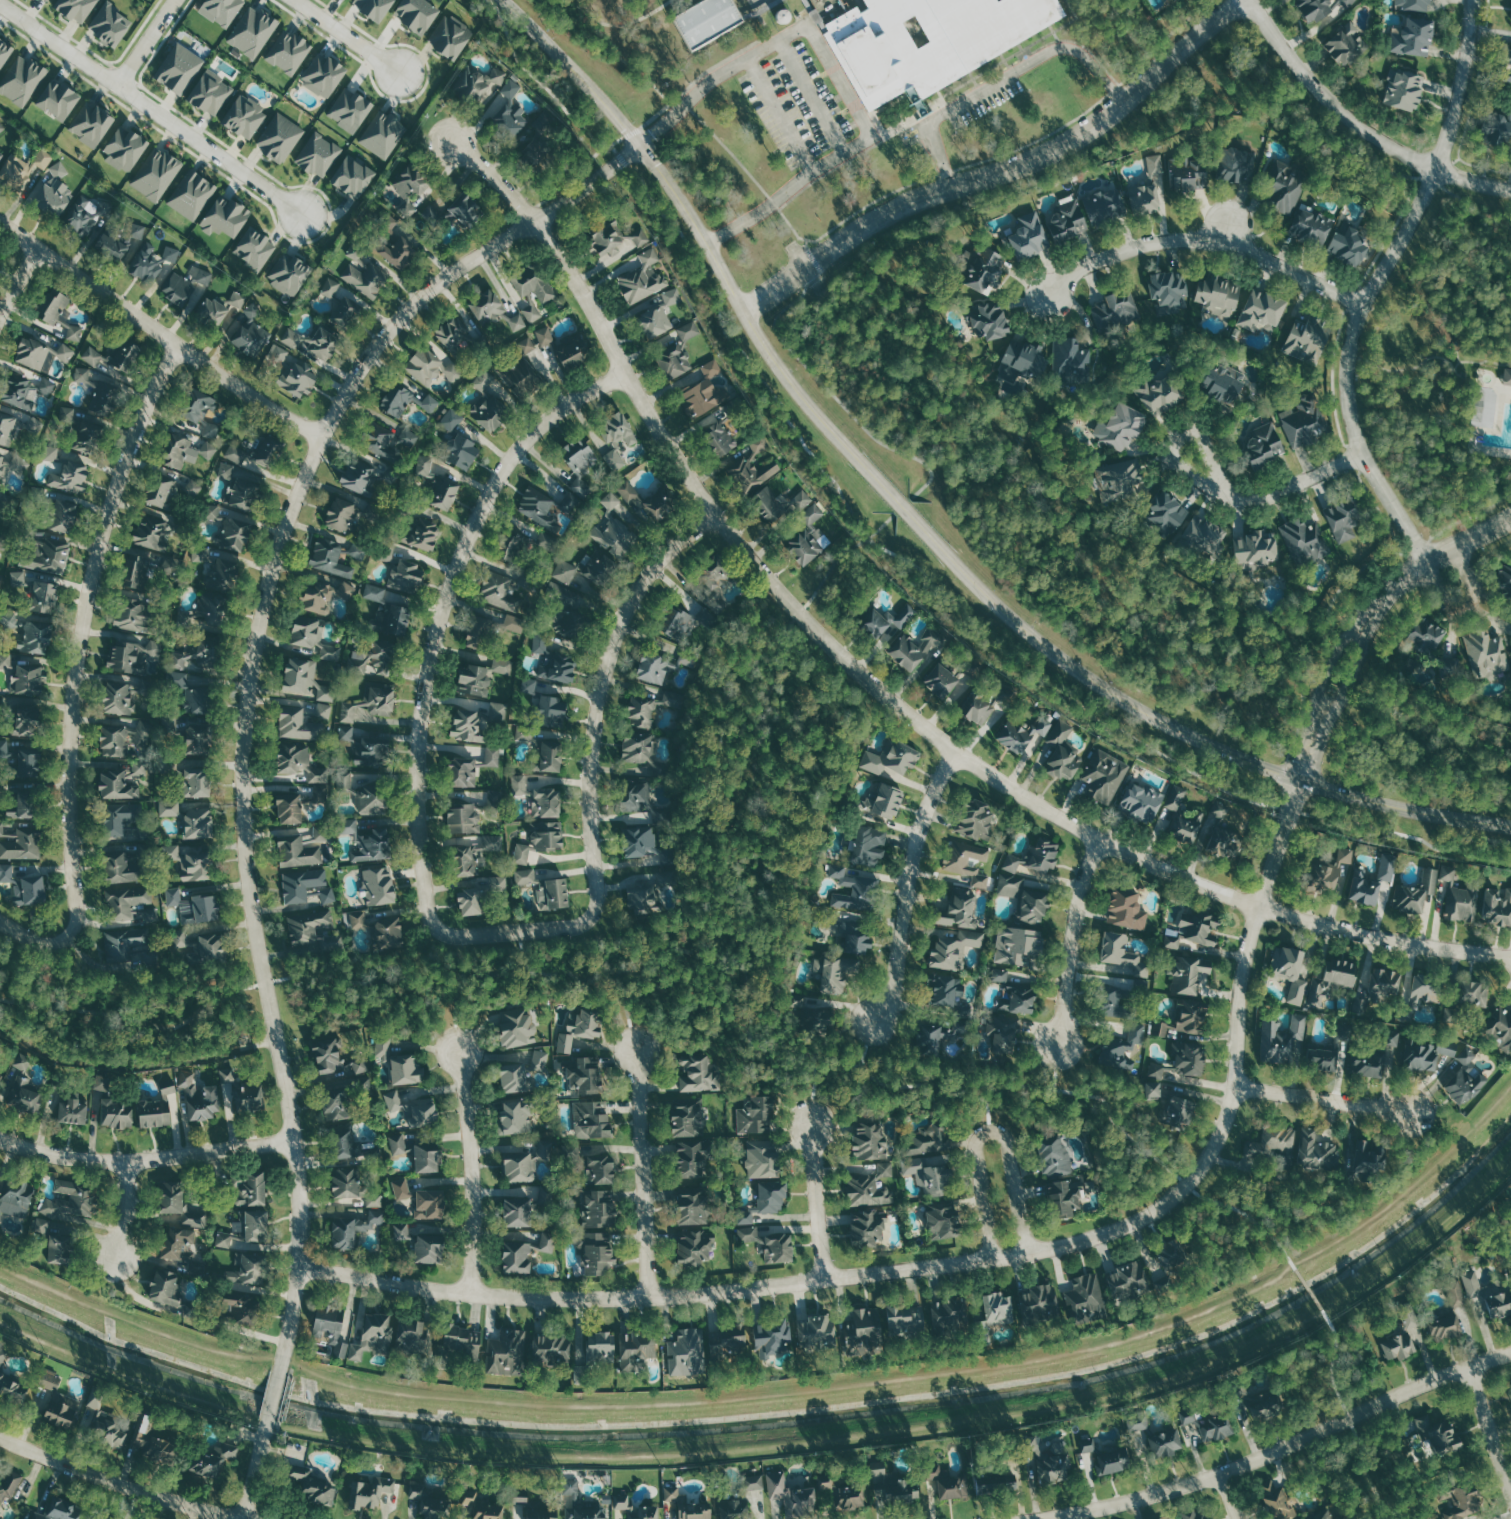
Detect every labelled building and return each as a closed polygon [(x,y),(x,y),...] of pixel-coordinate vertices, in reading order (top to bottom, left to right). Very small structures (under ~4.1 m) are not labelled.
[(54,10),(72,21),(74,18),(85,24),(99,0),(60,0),(54,10)] [(120,13),(122,9),(109,0),(108,0),(88,30),(115,48),(133,22),(120,13)] [(228,30),(248,0),(207,0),(199,11),(228,30)] [(352,6),(382,24),(395,0),(355,0),(352,6)] [(441,9),(427,0),(403,0),(393,16),(424,36),(441,9)] [(672,19),(703,0),(732,0),(744,19),(692,51),(672,19)] [(921,99),(1067,13),(1059,0),(866,0),(870,7),(861,12),(857,5),(826,24),(829,29),(824,33),(869,111),(913,85),(921,99)] [(1313,26),(1337,9),(1331,0),(1296,0),(1295,1),(1313,26)] [(1358,0),(1340,0),(1350,9),(1358,0)] [(1433,10),(1434,0),(1397,0),(1396,9),(1433,10)] [(256,60),(281,22),(252,4),(228,41),(256,60)] [(457,61),(475,29),(446,13),(428,45),(457,61)] [(1348,68),(1369,44),(1359,35),(1363,31),(1347,17),(1322,44),(1348,68)] [(1391,53),(1431,57),(1435,19),(1408,17),(1407,27),(1393,26),(1391,53)] [(265,57),(293,77),(314,48),(287,28),(265,57)] [(15,49),(0,38),(0,71),(15,49)] [(183,96),(205,59),(177,41),(154,78),(183,96)] [(328,99),(349,70),(321,51),(300,80),(328,99)] [(48,69),(19,53),(0,86),(0,93),(26,108),(48,69)] [(480,104),(485,91),(493,94),(497,84),(503,86),(508,72),(494,67),(492,74),(465,65),(454,95),(480,104)] [(216,116),(236,87),(208,68),(186,100),(206,114),(209,111),(216,116)] [(1418,112),(1426,75),(1393,68),(1385,105),(1418,112)] [(81,98),(54,78),(36,103),(63,123),(81,98)] [(511,140),(529,121),(523,115),(528,109),(514,96),(523,87),(513,78),(501,90),(511,99),(491,121),(511,140)] [(327,115),(355,134),(375,106),(347,87),(327,115)] [(270,111),(241,93),(222,124),(251,141),(270,111)] [(116,116),(87,101),(69,132),(98,148),(116,116)] [(387,160),(409,127),(382,109),(360,143),(387,160)] [(1510,115),(1492,113),(1489,143),(1510,145),(1510,110),(1510,115)] [(307,130),(278,111),(255,146),(284,165),(307,130)] [(130,173),(150,143),(121,124),(102,155),(130,173)] [(295,164),(313,175),(315,172),(325,178),(343,148),(315,130),(295,164)] [(535,169),(550,152),(530,134),(515,151),(535,169)] [(157,203),(185,165),(159,146),(131,184),(157,203)] [(1215,178),(1245,185),(1253,153),(1223,146),(1215,178)] [(33,177),(29,175),(36,164),(46,170),(55,156),(43,148),(32,165),(13,153),(0,175),(0,181),(22,195),(33,177)] [(1148,155),(1150,176),(1165,175),(1163,154),(1148,155)] [(332,183),(361,199),(376,172),(347,155),(332,183)] [(1209,189),(1207,158),(1181,160),(1182,166),(1173,167),(1174,191),(1209,189)] [(1293,177),(1297,168),(1275,158),(1266,179),(1272,181),(1265,197),(1278,203),(1276,209),(1292,216),(1306,183),(1293,177)] [(70,172),(62,160),(50,168),(58,180),(70,172)] [(393,200),(406,219),(419,210),(411,198),(429,186),(415,165),(392,181),(401,194),(393,200)] [(195,222),(218,186),(191,168),(168,204),(195,222)] [(61,218),(73,194),(45,181),(33,205),(61,218)] [(1157,184),(1130,188),(1133,214),(1160,210),(1157,184)] [(1091,225),(1128,214),(1121,188),(1084,199),(1091,225)] [(234,241),(252,213),(222,193),(200,226),(212,234),(216,228),(234,241)] [(466,193),(444,212),(451,220),(456,215),(468,228),(484,213),(466,193)] [(80,205),(77,203),(64,225),(89,239),(106,208),(85,196),(80,205)] [(1091,229),(1079,198),(1060,205),(1062,211),(1046,217),(1056,243),(1091,229)] [(1321,249),(1336,220),(1315,209),(1313,213),(1302,208),(1290,233),(1321,249)] [(391,233),(400,221),(386,210),(377,222),(391,233)] [(1005,238),(1015,263),(1052,248),(1037,210),(1016,218),(1021,231),(1005,238)] [(607,267),(651,240),(641,223),(624,233),(616,221),(589,237),(607,267)] [(134,242),(139,245),(148,229),(136,222),(124,242),(105,230),(94,247),(120,263),(134,242)] [(378,253),(402,271),(419,248),(402,235),(407,227),(401,223),(378,253)] [(279,246),(250,226),(232,253),(261,272),(279,246)] [(1327,254),(1361,267),(1368,247),(1364,246),(1368,235),(1349,228),(1346,235),(1335,231),(1327,254)] [(154,284),(166,261),(153,254),(157,246),(146,240),(129,271),(154,284)] [(163,258),(177,263),(182,250),(168,245),(163,258)] [(672,286),(666,273),(659,277),(653,264),(662,261),(656,247),(639,254),(644,266),(617,278),(629,305),(672,286)] [(968,284),(989,296),(1009,259),(988,247),(982,257),(968,249),(962,260),(967,262),(962,272),(972,277),(968,284)] [(294,298),(314,269),(286,250),(266,278),(294,298)] [(511,276),(523,297),(536,290),(543,303),(556,297),(537,261),(511,276)] [(341,277),(374,300),(392,275),(372,262),(365,273),(351,263),(341,277)] [(210,285),(214,273),(193,264),(189,276),(210,285)] [(162,294),(186,307),(198,285),(174,272),(162,294)] [(1150,274),(1152,300),(1160,299),(1161,311),(1187,308),(1184,272),(1150,274)] [(1194,306),(1235,316),(1243,283),(1208,275),(1206,281),(1200,280),(1194,306)] [(337,300),(329,319),(350,328),(361,302),(338,292),(342,283),(329,277),(322,294),(337,300)] [(507,312),(493,287),(469,301),(483,326),(507,312)] [(664,292),(668,306),(684,301),(680,287),(664,292)] [(1142,318),(1132,289),(1105,298),(1107,303),(1092,308),(1100,332),(1142,318)] [(243,308),(248,297),(235,290),(230,302),(243,308)] [(82,340),(85,325),(64,321),(69,295),(51,291),(45,321),(56,324),(54,335),(82,340)] [(1241,326),(1258,331),(1259,326),(1277,331),(1286,301),(1251,291),(1241,326)] [(533,304),(524,308),(531,323),(543,317),(532,294),(528,295),(533,304)] [(218,326),(230,308),(208,295),(197,314),(218,326)] [(970,305),(977,336),(986,334),(988,340),(1011,335),(1005,310),(994,312),(991,300),(970,305)] [(676,326),(664,303),(637,317),(649,340),(676,326)] [(515,333),(528,325),(521,312),(507,321),(515,333)] [(449,351),(473,335),(459,313),(434,329),(449,351)] [(1295,319),(1284,351),(1309,360),(1310,358),(1319,361),(1331,328),(1310,320),(1309,324),(1295,319)] [(678,328),(684,341),(702,333),(697,320),(678,328)] [(272,331),(252,323),(250,328),(239,324),(231,345),(262,356),(272,331)] [(290,326),(283,338),(328,363),(341,338),(319,326),(312,339),(290,326)] [(556,341),(551,326),(537,331),(542,346),(556,341)] [(564,368),(591,357),(581,332),(554,344),(564,368)] [(14,359),(43,371),(44,368),(50,371),(53,363),(46,360),(52,347),(24,336),(14,359)] [(525,354),(537,348),(531,336),(519,342),(525,354)] [(1081,338),(1055,338),(1056,382),(1094,382),(1094,349),(1081,349),(1081,338)] [(1002,379),(1018,382),(1019,373),(1046,378),(1050,359),(1042,358),(1044,346),(1009,339),(1002,379)] [(695,367),(683,340),(655,353),(667,380),(695,367)] [(77,352),(65,342),(57,353),(69,363),(77,352)] [(429,386),(442,371),(456,382),(465,371),(453,361),(449,366),(422,344),(404,366),(429,386)] [(105,354),(91,345),(82,357),(96,367),(105,354)] [(276,384),(307,397),(320,366),(273,346),(265,365),(281,372),(276,384)] [(520,356),(502,371),(518,391),(536,377),(520,356)] [(702,365),(708,379),(681,392),(693,417),(724,402),(712,377),(724,372),(717,358),(702,365)] [(1245,376),(1207,359),(1195,386),(1233,403),(1245,376)] [(109,416),(118,386),(89,377),(91,369),(77,365),(74,378),(99,386),(91,410),(109,416)] [(473,381),(487,398),(478,406),(477,404),(469,411),(490,434),(509,416),(503,410),(516,398),(505,386),(500,390),(494,384),(498,380),(487,368),(473,381)] [(1184,400),(1174,372),(1137,384),(1147,413),(1184,400)] [(36,400),(28,398),(32,383),(6,375),(0,397),(0,400),(33,409),(36,400)] [(50,396),(57,383),(44,376),(37,389),(50,396)] [(441,400),(429,393),(426,399),(394,380),(379,406),(401,418),(412,399),(434,412),(441,400)] [(179,413),(205,425),(202,432),(215,439),(221,426),(204,418),(209,407),(216,410),(221,400),(192,386),(179,413)] [(1281,412),(1293,446),(1332,432),(1318,391),(1294,399),(1297,406),(1281,412)] [(1128,453),(1147,414),(1120,401),(1109,424),(1101,420),(1094,436),(1128,453)] [(60,420),(74,421),(76,407),(62,406),(60,420)] [(465,416),(453,406),(441,422),(453,432),(465,416)] [(637,442),(624,410),(598,421),(607,445),(626,437),(630,445),(637,442)] [(0,413),(0,442),(14,444),(17,415),(0,413)] [(720,457),(738,444),(718,414),(699,427),(720,457)] [(422,435),(406,426),(400,435),(373,418),(359,441),(390,460),(401,443),(412,451),(422,435)] [(100,422),(80,419),(75,449),(95,453),(100,422)] [(1288,452),(1273,420),(1256,428),(1260,437),(1243,444),(1254,467),(1288,452)] [(285,440),(266,431),(253,460),(272,469),(285,440)] [(192,439),(170,432),(161,463),(184,470),(192,439)] [(469,470),(481,444),(457,433),(454,440),(450,438),(441,457),(469,470)] [(755,454),(771,448),(766,433),(750,439),(755,454)] [(602,461),(582,434),(561,450),(581,476),(572,483),(583,498),(593,490),(583,476),(602,461)] [(200,451),(210,460),(220,449),(209,440),(200,451)] [(225,456),(243,465),(250,451),(232,443),(225,456)] [(43,458),(57,461),(60,447),(46,444),(43,458)] [(628,464),(616,448),(605,455),(617,471),(628,464)] [(0,454),(0,480),(1,478),(7,480),(11,467),(27,472),(31,458),(14,453),(11,462),(4,459),(5,456),(0,454)] [(340,484),(372,497),(385,468),(353,454),(340,484)] [(436,456),(420,455),(417,475),(433,477),(436,456)] [(757,468),(748,455),(728,468),(746,495),(783,470),(774,457),(757,468)] [(1103,498),(1145,489),(1138,458),(1096,467),(1103,498)] [(84,493),(90,465),(66,459),(62,475),(51,473),(48,485),(84,493)] [(237,466),(224,460),(218,473),(231,479),(237,466)] [(146,500),(171,510),(181,482),(156,472),(146,500)] [(251,512),(263,483),(240,473),(228,502),(251,512)] [(430,503),(450,511),(461,483),(441,475),(430,503)] [(642,499),(632,478),(621,483),(642,526),(674,511),(663,488),(642,499)] [(204,484),(192,479),(186,491),(199,496),(204,484)] [(768,484),(750,500),(772,524),(790,508),(768,484)] [(564,522),(549,512),(557,501),(532,485),(517,508),(557,533),(564,522)] [(791,501),(801,512),(814,499),(804,488),(791,501)] [(1146,520),(1165,531),(1170,523),(1179,529),(1191,507),(1160,489),(1151,506),(1153,507),(1146,520)] [(604,545),(601,547),(584,574),(598,583),(602,580),(622,548),(631,542),(636,533),(623,516),(620,514),(616,508),(621,500),(614,490),(601,499),(609,509),(607,512),(612,519),(604,530),(596,525),(590,535),(604,545)] [(1324,508),(1340,543),(1355,536),(1350,525),(1362,519),(1351,495),(1324,508)] [(351,532),(358,503),(333,496),(326,526),(351,532)] [(70,533),(78,503),(55,497),(47,527),(70,533)] [(801,566),(825,551),(823,548),(832,543),(818,520),(826,515),(818,503),(801,513),(809,526),(785,540),(801,566)] [(206,518),(219,519),(220,505),(207,504),(206,518)] [(165,551),(173,520),(141,512),(133,542),(165,551)] [(1215,558),(1231,535),(1198,512),(1182,536),(1215,558)] [(1297,566),(1331,554),(1320,521),(1307,525),(1304,516),(1283,523),(1297,566)] [(249,523),(228,518),(221,546),(243,551),(249,523)] [(441,524),(418,518),(411,544),(434,551),(441,524)] [(1279,559),(1276,531),(1265,532),(1265,528),(1255,529),(1256,535),(1234,537),(1237,569),(1271,566),(1271,560),(1279,559)] [(537,543),(552,551),(558,538),(543,530),(537,543)] [(497,556),(517,562),(524,536),(504,531),(497,556)] [(339,563),(344,542),(318,536),(311,567),(354,577),(356,566),(339,563)] [(24,568),(67,572),(70,540),(48,538),(47,544),(37,543),(36,552),(25,551),(24,568)] [(350,554),(366,559),(370,547),(354,542),(350,554)] [(393,561),(396,544),(384,542),(382,559),(393,561)] [(208,561),(208,546),(194,546),(193,561),(208,561)] [(143,589),(151,559),(129,553),(121,583),(143,589)] [(162,573),(179,575),(180,557),(164,555),(162,573)] [(720,584),(732,578),(720,555),(700,565),(710,583),(699,589),(713,614),(730,605),(720,584)] [(240,566),(217,557),(193,617),(217,626),(240,566)] [(571,584),(580,566),(562,557),(553,575),(571,584)] [(389,585),(418,591),(424,565),(400,560),(397,573),(391,572),(389,585)] [(1505,596),(1510,594),(1510,566),(1498,569),(1505,596)] [(519,612),(524,599),(509,594),(514,578),(490,570),(480,599),(519,612)] [(11,571),(12,588),(26,588),(26,571),(11,571)] [(299,607),(330,615),(334,601),(338,602),(340,594),(353,597),(357,585),(344,581),(342,588),(306,579),(299,607)] [(30,610),(55,613),(59,583),(34,580),(30,610)] [(551,628),(574,637),(584,611),(574,608),(580,592),(552,581),(545,598),(560,604),(551,628)] [(383,602),(387,588),(368,582),(364,596),(383,602)] [(118,628),(148,630),(149,599),(120,598),(118,628)] [(896,616),(889,610),(884,615),(872,603),(857,619),(879,639),(895,622),(903,629),(919,611),(909,602),(896,616)] [(411,608),(390,603),(386,617),(373,614),(370,628),(404,636),(411,608)] [(669,604),(657,628),(682,641),(694,616),(669,604)] [(2,620),(13,627),(20,617),(9,610),(2,620)] [(466,645),(486,650),(494,619),(474,613),(466,645)] [(527,618),(507,614),(504,628),(524,633),(527,618)] [(1437,651),(1448,628),(1418,615),(1408,637),(1437,651)] [(325,621),(294,617),(291,643),(322,647),(325,621)] [(24,639),(20,638),(19,650),(47,653),(50,624),(25,622),(24,639)] [(1478,681),(1500,675),(1499,672),(1510,668),(1510,662),(1503,635),(1493,638),(1489,627),(1464,634),(1478,681)] [(933,644),(941,649),(947,640),(930,628),(920,643),(905,632),(901,638),(898,635),(886,652),(914,671),(933,644)] [(173,667),(197,669),(197,661),(215,663),(217,637),(188,635),(187,646),(175,645),(173,667)] [(387,678),(396,641),(373,635),(369,650),(354,647),(349,669),(387,678)] [(549,636),(535,635),(534,652),(547,653),(549,636)] [(112,639),(109,668),(139,671),(140,658),(162,660),(164,644),(112,639)] [(341,645),(323,644),(322,659),(340,660),(341,645)] [(549,665),(541,663),(539,676),(572,682),(577,655),(552,650),(549,665)] [(636,678),(664,684),(669,666),(681,669),(682,664),(695,667),(698,657),(681,653),(679,660),(643,651),(636,678)] [(12,668),(13,654),(0,653),(0,668),(12,668)] [(41,694),(42,680),(47,680),(47,665),(37,664),(37,656),(13,655),(11,693),(41,694)] [(319,660),(286,657),(284,694),(335,698),(335,686),(317,684),(319,660)] [(961,677),(939,661),(924,683),(946,698),(961,677)] [(488,668),(462,663),(457,691),(489,696),(493,678),(487,677),(488,668)] [(209,687),(189,688),(189,671),(172,672),(173,689),(186,689),(186,712),(210,712),(209,687)] [(521,692),(535,695),(539,679),(525,676),(521,692)] [(131,703),(131,682),(104,682),(105,713),(136,712),(136,703),(131,703)] [(343,699),(342,721),(356,722),(356,716),(360,716),(360,713),(394,715),(396,686),(370,685),(369,700),(343,699)] [(626,723),(651,729),(656,708),(661,709),(662,704),(678,709),(683,694),(666,689),(663,701),(634,694),(626,723)] [(986,726),(996,703),(971,692),(961,714),(986,726)] [(537,723),(563,726),(567,698),(541,695),(537,723)] [(491,712),(508,713),(508,701),(492,701),(491,712)] [(333,705),(319,702),(317,717),(331,719),(333,705)] [(39,708),(17,706),(15,735),(37,736),(39,708)] [(305,706),(281,706),(280,737),(322,739),(322,722),(305,722),(305,706)] [(992,735),(1028,756),(1049,719),(1040,714),(1029,731),(1003,716),(992,735)] [(1066,743),(1075,726),(1058,717),(1046,740),(1058,746),(1046,769),(1071,783),(1087,754),(1066,743)] [(128,726),(102,724),(101,755),(126,756),(128,726)] [(207,726),(187,725),(186,753),(206,754),(207,726)] [(340,740),(355,740),(355,726),(340,726),(340,740)] [(137,742),(148,744),(149,729),(139,727),(137,742)] [(534,739),(534,727),(517,727),(518,739),(534,739)] [(624,762),(651,762),(651,768),(654,767),(654,731),(624,731),(624,762)] [(386,737),(362,737),(361,753),(355,752),(355,764),(385,765),(386,737)] [(0,740),(0,751),(9,751),(9,739),(0,740)] [(562,739),(542,739),(541,771),(561,771),(562,739)] [(861,765),(883,776),(887,767),(904,775),(908,766),(914,769),(922,751),(896,739),(892,746),(887,744),(882,756),(868,749),(861,765)] [(328,782),(328,766),(311,766),(310,744),(277,745),(278,771),(309,771),(310,782),(328,782)] [(501,766),(502,747),(488,746),(487,765),(501,766)] [(1132,764),(1098,746),(1081,779),(1098,788),(1093,797),(1111,806),(1132,764)] [(38,747),(19,747),(19,778),(38,778),(38,747)] [(449,757),(448,786),(476,786),(477,758),(449,757)] [(134,774),(148,775),(148,762),(134,761),(134,774)] [(141,797),(141,784),(126,785),(125,770),(99,770),(100,798),(141,797)] [(386,814),(385,787),(353,788),(353,772),(339,772),(339,792),(358,791),(359,815),(386,814)] [(514,795),(528,795),(527,774),(513,775),(514,795)] [(1118,807),(1153,823),(1166,794),(1132,778),(1118,807)] [(895,818),(905,791),(883,782),(873,809),(895,818)] [(622,784),(623,811),(652,810),(651,783),(622,784)] [(1179,812),(1189,789),(1175,783),(1165,805),(1179,812)] [(534,817),(561,816),(561,788),(533,789),(534,817)] [(18,792),(18,818),(36,817),(35,791),(18,792)] [(303,822),(301,792),(277,793),(279,824),(303,822)] [(969,798),(958,830),(986,841),(998,809),(969,798)] [(1226,821),(1232,804),(1216,799),(1212,813),(1217,815),(1206,849),(1238,859),(1248,828),(1226,821)] [(181,815),(181,800),(161,800),(161,816),(181,815)] [(104,837),(127,835),(126,822),(139,821),(137,802),(101,805),(104,837)] [(481,810),(475,810),(475,804),(448,806),(449,832),(481,831),(481,810)] [(213,808),(184,809),(186,838),(214,837),(213,808)] [(1179,814),(1170,832),(1194,843),(1208,813),(1197,808),(1191,820),(1179,814)] [(358,819),(340,819),(340,834),(358,833),(358,819)] [(563,848),(563,821),(531,822),(531,842),(537,842),(538,849),(563,848)] [(40,826),(18,827),(18,834),(6,835),(5,822),(0,822),(0,844),(0,859),(41,857),(40,826)] [(889,830),(857,824),(852,850),(853,850),(851,861),(881,867),(889,830)] [(625,858),(647,855),(646,850),(656,849),(653,826),(622,830),(625,858)] [(329,840),(328,828),(315,829),(316,841),(329,840)] [(352,861),(391,859),(389,828),(358,829),(359,850),(352,851),(352,861)] [(322,846),(304,848),(302,833),(279,835),(281,867),(323,863),(322,846)] [(505,850),(505,834),(486,834),(486,851),(505,850)] [(998,894),(1016,898),(1017,895),(1022,919),(1025,921),(1039,924),(1050,906),(1048,898),(1050,890),(1026,885),(1025,878),(1019,877),(1018,870),(1032,868),(1034,875),(1047,878),(1049,869),(1056,867),(1058,858),(1057,857),(1061,842),(1047,839),(1040,835),(1038,844),(1032,846),(1029,858),(1007,853),(998,894)] [(531,845),(518,842),(514,862),(528,865),(531,845)] [(991,846),(949,842),(946,872),(973,875),(972,886),(988,888),(990,875),(980,874),(980,866),(971,866),(971,859),(989,861),(991,846)] [(209,879),(207,848),(181,850),(180,844),(164,845),(165,860),(181,859),(183,881),(209,879)] [(454,847),(455,877),(480,875),(480,865),(486,865),(485,845),(454,847)] [(1311,857),(1305,882),(1333,889),(1341,860),(1351,862),(1353,848),(1339,846),(1338,858),(1336,864),(1311,857)] [(129,850),(105,851),(106,882),(141,881),(140,861),(129,861),(129,850)] [(1383,852),(1377,877),(1391,880),(1397,856),(1383,852)] [(0,863),(0,880),(15,880),(16,905),(45,904),(44,876),(14,877),(14,863),(0,863)] [(832,906),(871,911),(875,877),(846,873),(847,865),(832,863),(830,876),(841,877),(840,884),(854,886),(852,894),(834,892),(832,906)] [(1442,863),(1457,866),(1454,884),(1468,885),(1469,879),(1480,880),(1474,922),(1443,917),(1449,879),(1440,878),(1442,863)] [(369,906),(397,902),(392,865),(363,869),(369,906)] [(1379,880),(1364,877),(1366,867),(1357,865),(1354,875),(1352,875),(1347,897),(1375,903),(1379,880)] [(1439,868),(1434,893),(1425,892),(1421,913),(1391,908),(1395,883),(1420,887),(1424,866),(1439,868)] [(518,884),(537,882),(536,868),(517,870),(518,884)] [(309,902),(308,887),(328,886),(327,869),(284,871),(285,903),(309,902)] [(509,891),(508,876),(492,876),(493,891),(509,891)] [(569,908),(568,878),(546,879),(547,898),(541,898),(542,909),(569,908)] [(665,910),(654,880),(626,890),(637,920),(665,910)] [(154,903),(152,884),(107,889),(110,921),(135,919),(133,905),(154,903)] [(167,888),(169,906),(181,905),(183,923),(220,919),(217,893),(191,896),(192,899),(182,900),(181,886),(167,888)] [(338,901),(334,886),(320,889),(324,904),(338,901)] [(1146,931),(1150,912),(1138,909),(1142,893),(1114,887),(1106,922),(1146,931)] [(1485,887),(1510,890),(1510,925),(1480,921),(1485,887)] [(480,888),(459,889),(460,915),(481,915),(480,888)] [(978,891),(955,890),(954,903),(950,903),(949,916),(940,915),(939,924),(976,926),(978,891)] [(334,925),(332,908),(288,913),(293,952),(345,946),(343,935),(318,938),(317,927),(334,925)] [(1216,946),(1222,915),(1184,908),(1180,930),(1168,929),(1165,946),(1181,949),(1183,940),(1216,946)] [(352,928),(369,926),(367,910),(351,912),(352,928)] [(839,923),(839,912),(831,912),(831,923),(839,923)] [(402,948),(402,918),(376,918),(377,948),(402,948)] [(869,953),(870,923),(845,923),(844,952),(869,953)] [(106,928),(106,956),(150,955),(149,927),(106,928)] [(985,931),(960,929),(959,939),(938,937),(936,952),(931,951),(930,966),(964,970),(966,945),(984,947),(985,931)] [(190,947),(187,930),(174,931),(176,948),(190,947)] [(1101,962),(1129,964),(1129,970),(1136,971),(1136,976),(1150,977),(1151,963),(1142,962),(1143,953),(1128,952),(1129,933),(1105,931),(1101,962)] [(1276,945),(1281,947),(1282,944),(1304,950),(1298,977),(1308,979),(1302,1006),(1285,1001),(1290,979),(1269,974),(1276,945)] [(823,972),(821,992),(846,994),(848,973),(860,974),(861,959),(816,955),(815,971),(823,972)] [(1174,993),(1199,994),(1199,973),(1212,974),(1213,958),(1175,956),(1174,993)] [(1327,959),(1330,960),(1331,957),(1357,963),(1352,986),(1334,983),(1330,997),(1322,995),(1320,1006),(1306,1004),(1313,975),(1322,977),(1327,959)] [(1374,967),(1401,971),(1398,993),(1389,992),(1389,995),(1375,993),(1374,1000),(1369,999),(1367,1013),(1351,1011),(1354,996),(1367,998),(1369,990),(1367,990),(1371,970),(1374,970),(1374,967)] [(1009,982),(1009,969),(994,968),(993,981),(1009,982)] [(1412,970),(1409,997),(1444,1003),(1448,977),(1412,970)] [(955,1007),(957,995),(963,996),(966,977),(931,971),(929,985),(935,986),(932,1003),(955,1007)] [(1461,979),(1457,1000),(1487,1004),(1490,983),(1461,979)] [(1035,1013),(1037,987),(1019,986),(1019,991),(1009,989),(1008,1000),(1000,999),(999,1010),(1035,1013)] [(1128,987),(1103,986),(1102,1016),(1127,1017),(1128,987)] [(830,1008),(807,1008),(808,994),(794,994),(794,1031),(830,1032),(830,1008)] [(1178,997),(1179,1033),(1207,1032),(1206,997),(1178,997)] [(1401,1001),(1399,1017),(1413,1019),(1415,1003),(1401,1001)] [(538,1042),(533,1013),(524,1014),(522,1003),(504,1006),(505,1012),(497,1014),(502,1048),(538,1042)] [(1508,1009),(1510,1006),(1510,1052),(1509,1055),(1476,1035),(1498,1003),(1508,1009)] [(1445,1006),(1443,1023),(1462,1025),(1464,1009),(1445,1006)] [(575,1035),(599,1039),(603,1011),(581,1008),(580,1014),(569,1013),(566,1033),(561,1032),(558,1052),(573,1053),(575,1035)] [(994,1036),(994,1053),(1017,1053),(1017,1027),(1020,1027),(1020,1012),(988,1011),(988,1036),(994,1036)] [(1262,1018),(1260,1061),(1293,1063),(1294,1037),(1305,1038),(1307,1013),(1290,1012),(1289,1030),(1278,1029),(1279,1019),(1262,1018)] [(963,1037),(967,1020),(956,1018),(954,1026),(922,1019),(916,1050),(943,1056),(948,1033),(963,1037)] [(1130,1038),(1103,1036),(1101,1069),(1134,1072),(1135,1060),(1126,1060),(1127,1050),(1135,1051),(1136,1043),(1144,1043),(1146,1023),(1131,1022),(1130,1038)] [(1168,1036),(1168,1028),(1172,1028),(1173,1023),(1159,1022),(1158,1036),(1168,1036)] [(1339,1022),(1337,1038),(1350,1039),(1352,1023),(1339,1022)] [(338,1036),(313,1038),(317,1075),(336,1073),(336,1067),(341,1066),(338,1036)] [(1439,1037),(1435,1050),(1454,1055),(1458,1042),(1439,1037)] [(377,1057),(392,1057),(392,1038),(377,1038),(377,1057)] [(1404,1040),(1400,1066),(1435,1070),(1437,1053),(1433,1053),(1435,1044),(1404,1040)] [(1204,1074),(1205,1043),(1176,1042),(1175,1073),(1204,1074)] [(1308,1042),(1305,1067),(1335,1071),(1338,1046),(1308,1042)] [(1456,1057),(1464,1063),(1442,1085),(1462,1105),(1487,1080),(1469,1063),(1478,1053),(1467,1044),(1456,1057)] [(533,1066),(547,1069),(550,1052),(536,1049),(533,1066)] [(1351,1052),(1349,1072),(1381,1077),(1385,1051),(1371,1049),(1370,1055),(1351,1052)] [(33,1056),(18,1052),(15,1067),(29,1071),(33,1056)] [(682,1091),(722,1089),(721,1071),(710,1072),(709,1052),(680,1053),(681,1072),(682,1091)] [(423,1068),(416,1068),(416,1056),(391,1057),(392,1084),(424,1083),(423,1068)] [(577,1057),(577,1064),(568,1064),(569,1089),(579,1088),(579,1094),(602,1093),(600,1056),(577,1057)] [(354,1076),(370,1070),(365,1057),(349,1064),(354,1076)] [(528,1091),(528,1062),(501,1063),(502,1092),(528,1091)] [(1164,1096),(1163,1063),(1148,1063),(1149,1097),(1164,1096)] [(220,1069),(222,1083),(235,1081),(233,1067),(220,1069)] [(218,1085),(197,1087),(195,1069),(178,1071),(180,1089),(186,1089),(189,1121),(214,1119),(214,1111),(220,1111),(218,1085)] [(6,1107),(38,1112),(43,1086),(29,1083),(30,1075),(13,1072),(6,1107)] [(109,1092),(113,1077),(98,1073),(94,1088),(109,1092)] [(357,1080),(361,1093),(374,1089),(369,1076),(357,1080)] [(140,1128),(171,1125),(169,1093),(176,1092),(175,1080),(161,1081),(163,1099),(137,1101),(140,1128)] [(239,1113),(263,1110),(260,1081),(236,1083),(239,1113)] [(434,1095),(402,1102),(400,1089),(386,1092),(390,1112),(406,1109),(410,1128),(439,1122),(434,1095)] [(323,1098),(327,1122),(352,1117),(347,1093),(323,1098)] [(1162,1122),(1189,1130),(1198,1103),(1171,1094),(1162,1122)] [(60,1102),(58,1121),(87,1124),(89,1105),(81,1104),(82,1098),(69,1097),(69,1103),(60,1102)] [(133,1102),(112,1101),(112,1097),(102,1097),(101,1126),(132,1127),(133,1102)] [(738,1108),(739,1132),(773,1132),(773,1097),(745,1097),(745,1108),(738,1108)] [(504,1102),(504,1111),(499,1111),(500,1134),(533,1132),(531,1100),(504,1102)] [(672,1137),(706,1135),(705,1100),(671,1101),(672,1137)] [(576,1138),(610,1137),(609,1101),(575,1101),(576,1138)] [(889,1158),(888,1141),(884,1142),(883,1119),(857,1120),(858,1133),(854,1133),(855,1159),(889,1158)] [(1246,1138),(1261,1141),(1264,1119),(1296,1124),(1290,1169),(1242,1160),(1246,1138)] [(330,1128),(335,1160),(359,1156),(354,1124),(330,1128)] [(907,1155),(948,1150),(945,1124),(920,1127),(921,1132),(912,1133),(913,1141),(906,1142),(907,1155)] [(1301,1125),(1295,1173),(1340,1179),(1342,1153),(1338,1153),(1338,1148),(1335,1147),(1336,1142),(1322,1140),(1320,1139),(1319,1147),(1314,1146),(1317,1128),(1301,1125)] [(394,1155),(409,1151),(404,1132),(389,1135),(394,1155)] [(1072,1173),(1065,1132),(1037,1137),(1044,1178),(1072,1173)] [(1356,1137),(1352,1169),(1362,1171),(1362,1182),(1369,1183),(1378,1184),(1379,1169),(1384,1169),(1385,1154),(1380,1153),(1381,1143),(1375,1142),(1374,1150),(1368,1149),(1369,1139),(1356,1137)] [(747,1139),(748,1178),(779,1177),(778,1138),(747,1139)] [(676,1140),(677,1178),(705,1177),(705,1139),(676,1140)] [(438,1143),(415,1144),(416,1173),(439,1172),(438,1143)] [(588,1154),(589,1170),(587,1170),(587,1184),(614,1183),(614,1153),(588,1154)] [(925,1197),(952,1193),(948,1164),(927,1167),(926,1157),(902,1160),(904,1175),(917,1173),(919,1186),(924,1186),(925,1197)] [(850,1205),(894,1203),(893,1186),(879,1187),(878,1177),(894,1176),(894,1162),(879,1162),(880,1174),(848,1175),(850,1205)] [(334,1198),(359,1197),(358,1167),(333,1168),(334,1198)] [(265,1205),(266,1174),(242,1173),(241,1204),(265,1205)] [(398,1201),(412,1196),(407,1177),(393,1181),(398,1201)] [(1047,1184),(1054,1218),(1073,1215),(1072,1209),(1082,1207),(1079,1190),(1084,1189),(1082,1178),(1047,1184)] [(42,1214),(56,1216),(57,1213),(93,1218),(96,1191),(82,1189),(83,1183),(58,1179),(56,1194),(59,1195),(58,1201),(44,1199),(42,1214)] [(3,1180),(0,1201),(0,1225),(2,1213),(29,1216),(33,1184),(3,1180)] [(208,1212),(191,1211),(191,1202),(180,1202),(181,1182),(161,1181),(159,1212),(183,1213),(182,1225),(207,1226),(208,1212)] [(759,1182),(760,1209),(738,1209),(738,1224),(754,1224),(754,1212),(786,1211),(785,1181),(759,1182)] [(710,1224),(709,1189),(681,1189),(682,1198),(677,1198),(678,1225),(710,1224)] [(417,1190),(416,1218),(444,1218),(445,1191),(417,1190)] [(584,1228),(616,1227),(615,1191),(583,1192),(584,1228)] [(383,1207),(383,1194),(368,1194),(368,1206),(383,1207)] [(530,1228),(531,1200),(505,1199),(504,1226),(530,1228)] [(959,1237),(957,1201),(925,1203),(928,1239),(959,1237)] [(384,1210),(370,1210),(369,1219),(333,1218),(332,1248),(356,1249),(356,1230),(375,1230),(375,1223),(384,1224),(384,1210)] [(887,1244),(885,1210),(852,1211),(853,1246),(887,1244)] [(245,1211),(246,1242),(268,1241),(268,1211),(245,1211)] [(50,1220),(35,1216),(31,1236),(46,1239),(50,1220)] [(411,1241),(410,1223),(394,1223),(395,1242),(411,1241)] [(739,1242),(759,1241),(759,1252),(766,1252),(767,1263),(794,1262),(792,1232),(759,1234),(758,1226),(738,1227),(739,1242)] [(195,1231),(162,1229),(161,1259),(193,1261),(194,1244),(195,1244),(195,1231)] [(711,1259),(711,1243),(716,1243),(716,1230),(679,1231),(679,1266),(701,1266),(701,1259),(711,1259)] [(233,1233),(219,1231),(216,1246),(230,1248),(233,1233)] [(540,1250),(553,1253),(557,1233),(544,1231),(540,1250)] [(585,1276),(609,1276),(609,1267),(612,1267),(613,1233),(585,1232),(585,1255),(581,1255),(581,1265),(585,1265),(585,1276)] [(415,1263),(443,1263),(444,1234),(416,1233),(415,1263)] [(70,1264),(71,1234),(49,1234),(49,1263),(70,1264)] [(246,1237),(235,1234),(231,1245),(242,1249),(246,1237)] [(1154,1249),(1181,1237),(1192,1261),(1178,1266),(1180,1272),(1186,1287),(1178,1291),(1160,1298),(1152,1278),(1166,1272),(1154,1249)] [(530,1273),(531,1242),(504,1241),(503,1273),(530,1273)] [(262,1283),(263,1253),(242,1252),(241,1271),(225,1270),(225,1282),(262,1283)] [(1104,1269),(1116,1307),(1153,1296),(1142,1260),(1136,1262),(1135,1259),(1104,1269)] [(179,1274),(156,1268),(148,1300),(170,1305),(168,1309),(179,1312),(186,1287),(177,1284),(179,1274)] [(1467,1298),(1480,1294),(1484,1298),(1491,1317),(1497,1315),(1498,1317),(1510,1313),(1510,1286),(1508,1277),(1499,1280),(1497,1279),(1490,1282),(1489,1284),(1480,1287),(1474,1269),(1459,1274),(1467,1298)] [(1071,1277),(1074,1288),(1063,1290),(1072,1325),(1108,1316),(1097,1271),(1071,1277)] [(1458,1278),(1465,1303),(1455,1306),(1455,1312),(1464,1332),(1447,1340),(1446,1338),(1433,1344),(1422,1319),(1435,1313),(1436,1316),(1449,1310),(1451,1305),(1444,1282),(1458,1278)] [(1017,1288),(1049,1282),(1050,1284),(1053,1284),(1061,1328),(1025,1334),(1017,1288)] [(982,1293),(985,1318),(974,1320),(978,1346),(992,1344),(989,1324),(1015,1321),(1011,1294),(1003,1295),(1003,1290),(982,1293)] [(223,1315),(231,1316),(231,1325),(256,1326),(258,1294),(224,1293),(223,1315)] [(929,1298),(933,1336),(970,1332),(966,1294),(929,1298)] [(338,1339),(348,1341),(345,1357),(332,1355),(334,1343),(327,1343),(329,1331),(313,1328),(317,1306),(320,1305),(323,1301),(345,1305),(338,1339)] [(885,1304),(888,1328),(899,1326),(902,1347),(928,1345),(922,1304),(909,1305),(908,1301),(885,1304)] [(841,1321),(854,1319),(852,1307),(878,1305),(884,1351),(844,1356),(841,1321)] [(1411,1306),(1419,1323),(1404,1329),(1414,1350),(1398,1360),(1395,1353),(1388,1357),(1381,1342),(1402,1332),(1404,1323),(1399,1311),(1411,1306)] [(366,1312),(373,1314),(374,1312),(379,1313),(380,1311),(392,1312),(389,1325),(393,1326),(389,1353),(363,1349),(361,1361),(348,1358),(351,1341),(361,1342),(366,1312)] [(753,1321),(762,1319),(761,1314),(789,1311),(792,1339),(785,1341),(787,1349),(775,1351),(775,1354),(756,1357),(753,1321)] [(796,1318),(807,1317),(807,1312),(825,1311),(825,1316),(832,1316),(837,1351),(818,1353),(802,1356),(796,1318)] [(399,1316),(393,1354),(435,1359),(439,1329),(423,1327),(424,1320),(399,1316)] [(707,1330),(721,1329),(721,1323),(744,1321),(746,1345),(741,1346),(742,1363),(709,1364),(707,1330)] [(445,1323),(440,1365),(478,1369),(481,1330),(477,1329),(476,1336),(468,1335),(469,1326),(445,1323)] [(500,1326),(499,1338),(487,1337),(485,1373),(523,1375),(526,1327),(500,1326)] [(668,1328),(703,1326),(704,1369),(670,1371),(668,1328)] [(533,1330),(533,1364),(569,1365),(570,1330),(533,1330)] [(586,1334),(586,1362),(574,1362),(574,1383),(595,1383),(594,1362),(614,1362),(614,1333),(609,1333),(609,1330),(594,1330),(594,1334),(586,1334)] [(619,1331),(655,1330),(656,1364),(633,1365),(633,1375),(620,1376),(619,1331)] [(15,1384),(17,1376),(2,1371),(8,1351),(0,1348),(0,1396),(24,1403),(28,1388),(15,1384)] [(1227,1380),(1235,1397),(1245,1393),(1254,1415),(1262,1412),(1266,1422),(1282,1415),(1280,1410),(1287,1407),(1277,1385),(1255,1394),(1246,1390),(1240,1375),(1227,1380)] [(123,1449),(130,1425),(109,1419),(114,1402),(93,1395),(87,1411),(92,1413),(91,1417),(98,1420),(92,1439),(123,1449)] [(76,1407),(49,1401),(44,1423),(71,1429),(76,1407)] [(1177,1410),(1182,1425),(1193,1421),(1199,1427),(1204,1443),(1222,1437),(1221,1435),(1232,1431),(1226,1412),(1208,1417),(1209,1422),(1203,1422),(1196,1417),(1192,1405),(1177,1410)] [(1123,1411),(1127,1432),(1145,1428),(1151,1434),(1146,1436),(1153,1460),(1184,1451),(1176,1424),(1154,1431),(1149,1426),(1145,1406),(1123,1411)] [(1413,1417),(1427,1459),(1462,1447),(1458,1434),(1450,1436),(1449,1431),(1453,1430),(1450,1422),(1447,1423),(1446,1419),(1432,1424),(1428,1412),(1413,1417)] [(134,1445),(147,1449),(145,1456),(172,1465),(179,1444),(155,1437),(158,1426),(141,1421),(134,1445)] [(1022,1435),(1025,1452),(1035,1450),(1041,1483),(1068,1477),(1072,1473),(1068,1451),(1050,1455),(1047,1452),(1041,1453),(1037,1432),(1022,1435)] [(1078,1438),(1082,1453),(1095,1450),(1097,1454),(1101,1472),(1129,1465),(1124,1445),(1102,1451),(1096,1446),(1093,1435),(1078,1438)] [(236,1461),(240,1447),(224,1442),(222,1448),(216,1445),(213,1455),(196,1450),(190,1469),(221,1478),(227,1458),(236,1461)] [(870,1461),(872,1475),(882,1474),(883,1480),(873,1482),(875,1495),(885,1494),(886,1501),(918,1497),(915,1474),(897,1477),(896,1469),(885,1471),(884,1460),(870,1461)] [(922,1463),(924,1479),(937,1477),(939,1497),(969,1494),(966,1471),(950,1472),(949,1468),(940,1469),(939,1461),(922,1463)] [(289,1462),(287,1477),(301,1480),(298,1501),(332,1507),(335,1486),(325,1485),(326,1480),(312,1478),(314,1466),(289,1462)] [(6,1466),(0,1479),(0,1506),(6,1495),(12,1498),(24,1476),(6,1466)] [(765,1472),(769,1499),(783,1497),(786,1518),(819,1514),(815,1485),(794,1488),(793,1485),(787,1486),(784,1469),(765,1472)] [(975,1474),(978,1492),(1017,1487),(1014,1472),(1004,1473),(1003,1470),(975,1474)] [(816,1473),(818,1489),(832,1487),(835,1509),(865,1505),(863,1483),(840,1485),(840,1480),(833,1481),(832,1471),(816,1473)] [(1462,1516),(1463,1518),(1440,1518),(1429,1484),(1471,1471),(1481,1503),(1478,1504),(1480,1510),(1462,1516)] [(746,1497),(748,1518),(721,1518),(719,1499),(742,1497),(744,1489),(742,1475),(762,1473),(764,1488),(748,1490),(746,1497)] [(351,1479),(347,1507),(360,1509),(360,1505),(379,1507),(381,1490),(394,1492),(396,1478),(374,1475),(373,1482),(351,1479)] [(1274,1518),(1285,1518),(1296,1514),(1283,1484),(1275,1487),(1271,1477),(1258,1483),(1274,1518)] [(407,1498),(422,1499),(421,1512),(426,1512),(425,1518),(438,1518),(452,1518),(454,1498),(433,1497),(434,1487),(425,1486),(425,1483),(417,1482),(417,1478),(409,1478),(407,1498)] [(565,1491),(575,1491),(575,1509),(566,1509),(566,1518),(604,1518),(604,1506),(599,1502),(594,1502),(594,1500),(577,1500),(577,1479),(565,1479),(565,1491)] [(665,1500),(677,1499),(679,1518),(714,1518),(712,1499),(689,1501),(688,1491),(679,1491),(678,1484),(664,1486),(665,1500)] [(461,1503),(476,1504),(475,1518),(504,1518),(505,1503),(477,1501),(478,1489),(462,1488),(461,1503)] [(512,1503),(527,1504),(526,1518),(558,1518),(559,1508),(540,1507),(541,1499),(528,1499),(528,1488),(512,1488),(512,1503)] [(614,1507),(628,1507),(629,1518),(659,1518),(659,1504),(637,1504),(637,1509),(634,1509),(634,1503),(628,1503),(628,1493),(614,1494),(614,1507)] [(84,1505),(50,1496),(45,1514),(37,1512),(35,1518),(80,1518),(84,1505)] [(1310,1518),(1335,1518),(1329,1504),(1308,1513),(1310,1518)] [(1182,1518),(1207,1518),(1205,1512),(1195,1515),(1191,1505),(1179,1508),(1182,1518)]
